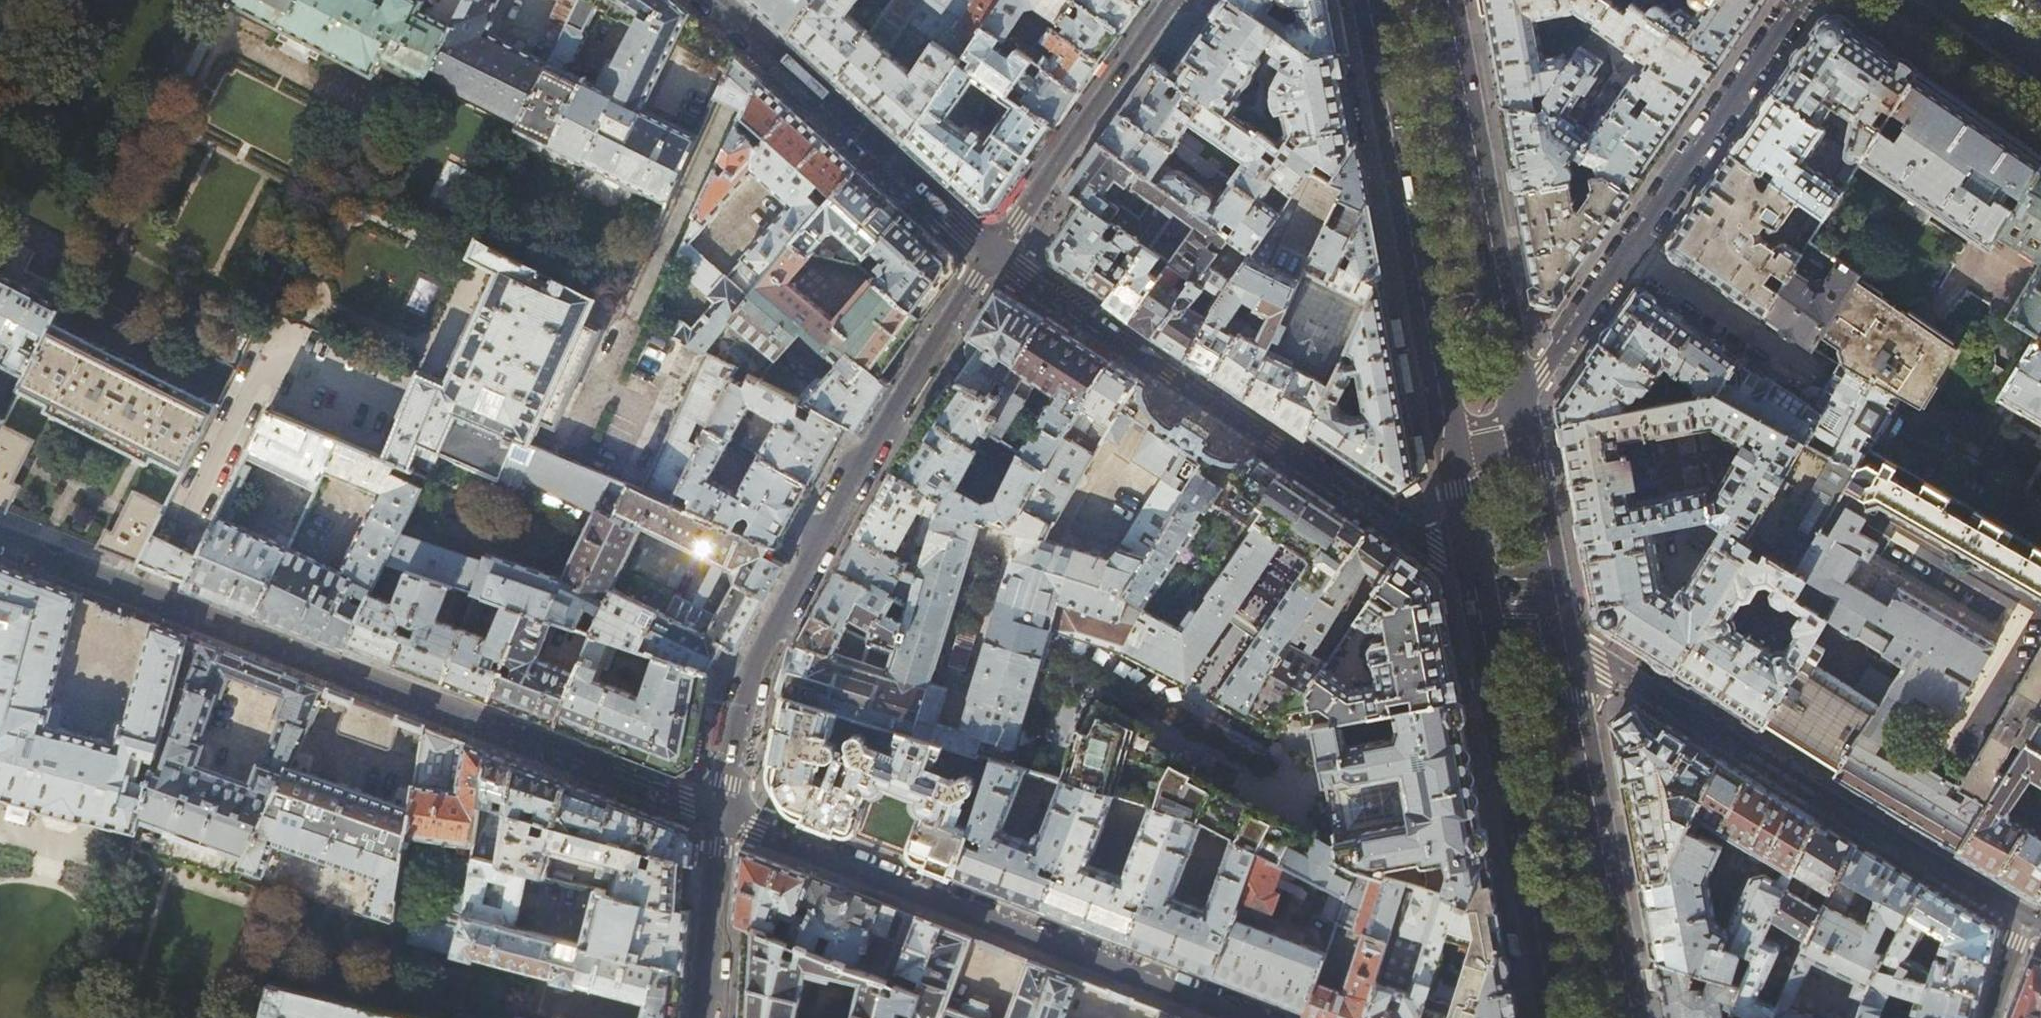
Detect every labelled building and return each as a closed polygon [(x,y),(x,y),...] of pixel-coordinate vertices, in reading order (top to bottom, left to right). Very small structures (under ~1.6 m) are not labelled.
[(239,6),(240,3),(375,73),(381,60),(424,82),(465,0),(231,0),(231,2),(239,6)] [(424,82),(422,87),(427,89),(433,76),(514,117),(511,125),(516,127),(548,62),(490,31),(495,20),(495,18),(495,15),(492,12),(496,3),(497,0),(465,0),(424,82)] [(667,202),(697,137),(642,110),(675,42),(728,68),(734,54),(721,42),(711,37),(698,31),(698,32),(696,31),(695,30),(696,27),(696,25),(697,26),(700,22),(675,0),(579,0),(574,11),(564,31),(548,62),(516,127),(515,129),(667,202)] [(757,8),(790,38),(816,0),(748,0),(757,8)] [(790,38),(823,68),(837,80),(870,33),(848,14),(857,0),(816,0),(790,38)] [(870,33),(837,80),(846,89),(857,98),(923,0),(892,0),(870,33)] [(906,143),(961,61),(966,53),(985,25),(1003,0),(923,0),(857,98),(877,117),(906,143)] [(985,25),(1033,59),(1042,65),(1049,56),(1044,52),(1042,55),(1016,37),(1007,36),(1025,10),(1037,8),(1058,23),(1074,0),(1003,0),(985,25)] [(1058,23),(1055,28),(1103,61),(1111,49),(1122,34),(1128,26),(1143,5),(1136,0),(1074,0),(1058,23)] [(1280,31),(1236,0),(1224,0),(1198,37),(1172,75),(1230,117),(1239,105),(1240,103),(1240,101),(1239,98),(1238,97),(1243,90),(1245,88),(1248,86),(1250,83),(1251,81),(1252,78),(1253,76),(1253,71),(1259,62),(1260,60),(1259,58),(1259,57),(1265,48),(1265,46),(1264,44),(1272,43),(1280,31)] [(1280,31),(1317,57),(1342,51),(1334,0),(1236,0),(1280,31)] [(1492,46),(1500,88),(1503,103),(1503,105),(1540,111),(1578,53),(1580,50),(1571,45),(1567,52),(1565,51),(1563,54),(1530,60),(1523,20),(1579,10),(1589,17),(1583,25),(1592,31),(1596,25),(1612,1),(1610,0),(1484,0),(1492,46)] [(1612,0),(1612,1),(1596,25),(1647,61),(1640,72),(1637,70),(1634,71),(1623,89),(1678,125),(1692,105),(1722,62),(1684,36),(1678,45),(1666,38),(1672,28),(1648,12),(1631,1),(1625,10),(1612,0)] [(1631,1),(1648,12),(1654,4),(1656,0),(1632,0),(1631,1)] [(1690,2),(1699,8),(1696,13),(1692,14),(1681,7),(1674,15),(1658,4),(1654,4),(1648,12),(1672,28),(1684,36),(1722,62),(1736,41),(1738,39),(1765,0),(1689,0),(1690,2)] [(564,31),(574,11),(567,7),(557,27),(564,31)] [(1801,53),(1774,92),(1796,109),(1795,110),(1818,125),(1831,107),(1850,120),(1844,154),(1845,157),(1848,160),(1851,160),(1853,160),(1855,160),(1856,159),(1861,162),(1888,119),(1878,112),(1881,108),(1891,114),(1918,71),(1868,37),(1854,27),(1841,18),(1838,16),(1833,16),(1826,18),(1821,22),(1820,24),(1813,34),(1814,34),(1801,53)] [(997,210),(1023,173),(1056,126),(1009,94),(1033,59),(985,25),(966,53),(974,59),(969,66),(961,61),(906,143),(945,178),(949,182),(982,212),(997,210)] [(1056,60),(1049,56),(1042,65),(1080,92),(1089,80),(1103,61),(1055,28),(1053,27),(1052,29),(1048,26),(1041,35),(1045,38),(1043,41),(1056,50),(1057,49),(1062,52),(1056,60)] [(1317,57),(1280,31),(1272,43),(1270,46),(1274,49),(1271,54),(1271,55),(1272,59),(1280,65),(1277,70),(1275,73),(1274,77),(1272,82),(1272,86),(1271,90),(1271,95),(1272,101),(1274,108),(1276,111),(1278,115),(1283,114),(1286,132),(1274,149),(1279,153),(1285,157),(1308,172),(1311,169),(1333,182),(1358,142),(1351,99),(1349,90),(1342,51),(1317,57)] [(1589,36),(1580,50),(1578,53),(1540,111),(1503,105),(1511,150),(1519,190),(1568,180),(1568,179),(1570,175),(1571,170),(1570,165),(1567,159),(1573,150),(1582,156),(1587,148),(1586,148),(1585,146),(1594,132),(1589,128),(1589,127),(1568,113),(1593,76),(1596,78),(1599,74),(1596,72),(1605,59),(1604,58),(1611,50),(1589,36)] [(745,64),(734,54),(728,68),(715,96),(744,111),(760,77),(745,64)] [(1042,65),(1033,59),(1009,94),(1056,126),(1068,109),(1080,92),(1042,65)] [(1270,146),(1230,117),(1172,75),(1154,62),(1134,90),(1120,110),(1174,149),(1178,142),(1198,156),(1205,148),(1204,145),(1185,131),(1191,122),(1245,161),(1232,181),(1256,199),(1285,157),(1279,153),(1274,162),(1264,155),(1270,146)] [(161,110),(172,116),(195,72),(184,66),(161,110)] [(1918,71),(1891,114),(1888,119),(1861,162),(1860,163),(1992,250),(2001,235),(2040,260),(2040,155),(1986,117),(1918,71)] [(668,334),(705,352),(796,240),(859,168),(809,121),(760,77),(744,111),(674,264),(717,303),(693,330),(680,319),(668,334)] [(1678,125),(1623,89),(1595,132),(1594,132),(1585,146),(1586,148),(1587,148),(1582,156),(1595,163),(1594,165),(1594,168),(1596,170),(1598,171),(1598,174),(1602,173),(1631,192),(1651,163),(1678,125)] [(1818,127),(1818,125),(1795,110),(1796,109),(1774,92),(1760,111),(1732,152),(1758,170),(1765,176),(1799,198),(1819,211),(1827,216),(1842,191),(1831,184),(1832,182),(1817,172),(1816,174),(1802,165),(1821,135),(1824,132),(1824,131),(1818,127)] [(1110,124),(1098,140),(1230,236),(1256,199),(1232,181),(1215,206),(1213,204),(1215,202),(1216,199),(1215,197),(1213,195),(1204,191),(1204,189),(1179,171),(1173,171),(1164,165),(1174,150),(1184,161),(1208,178),(1213,176),(1217,170),(1198,156),(1178,142),(1174,149),(1120,110),(1110,124)] [(1064,188),(1082,201),(1122,229),(1146,246),(1161,257),(1170,263),(1193,279),(1197,282),(1217,254),(1209,248),(1214,239),(1223,246),(1224,244),(1228,239),(1230,236),(1098,140),(1082,163),(1064,188)] [(1365,179),(1358,142),(1333,182),(1342,187),(1288,305),(1264,292),(1256,304),(1246,321),(1243,327),(1238,335),(1213,378),(1223,385),(1245,399),(1254,405),(1283,423),(1308,440),(1310,433),(1382,275),(1378,252),(1370,206),(1366,182),(1365,179)] [(1754,176),(1758,170),(1732,152),(1703,193),(1666,247),(1765,315),(1781,290),(1767,281),(1772,273),(1786,282),(1795,267),(1803,254),(1784,242),(1779,242),(1775,248),(1763,240),(1761,240),(1760,230),(1761,230),(1766,224),(1774,229),(1779,228),(1799,198),(1765,176),(1759,185),(1754,176)] [(1293,193),(1308,172),(1285,157),(1256,199),(1230,236),(1228,239),(1251,254),(1265,233),(1280,213),(1262,200),(1276,181),(1293,193)] [(1853,160),(1851,160),(1838,180),(1846,186),(1860,163),(1861,162),(1856,159),(1855,160),(1853,160)] [(882,188),(859,168),(796,240),(812,252),(831,230),(831,231),(833,231),(834,231),(836,230),(837,229),(850,240),(839,252),(843,256),(853,258),(853,257),(860,262),(907,211),(882,188)] [(1342,187),(1333,182),(1311,169),(1308,172),(1293,193),(1280,213),(1265,233),(1251,254),(1250,254),(1235,276),(1234,276),(1231,280),(1220,299),(1209,317),(1209,318),(1209,319),(1185,359),(1209,375),(1213,378),(1238,335),(1225,327),(1232,317),(1245,297),(1256,304),(1264,292),(1288,305),(1342,187)] [(1598,174),(1568,180),(1519,190),(1528,239),(1539,301),(1553,304),(1595,244),(1631,192),(1602,173),(1598,174)] [(1122,229),(1082,201),(1062,230),(1051,246),(1054,261),(1068,271),(1084,282),(1122,229)] [(930,232),(907,211),(860,262),(858,265),(871,275),(885,259),(886,260),(886,261),(885,261),(885,264),(885,265),(886,267),(876,280),(922,318),(938,295),(957,270),(955,255),(930,232)] [(1810,243),(1827,216),(1819,211),(1801,237),(1810,243)] [(1146,246),(1122,229),(1084,282),(1095,293),(1105,303),(1146,246)] [(812,252),(796,240),(705,352),(706,353),(736,368),(759,380),(766,372),(734,347),(748,330),(779,357),(780,356),(787,348),(804,329),(830,352),(837,345),(847,353),(840,362),(857,377),(867,366),(879,376),(898,349),(922,318),(876,280),(873,277),(837,319),(790,281),(814,254),(812,252)] [(421,371),(383,457),(397,463),(424,474),(429,476),(440,453),(459,414),(522,440),(531,443),(541,420),(558,427),(603,329),(590,324),(593,319),(589,316),(594,304),(598,306),(601,300),(475,244),(468,258),(496,272),(487,293),(486,292),(453,365),(454,365),(446,382),(421,371)] [(1228,246),(1224,244),(1223,246),(1217,254),(1197,282),(1193,279),(1153,338),(1167,348),(1185,359),(1209,319),(1209,318),(1209,317),(1190,306),(1204,288),(1220,299),(1231,280),(1213,268),(1216,264),(1220,264),(1229,250),(1228,246)] [(1161,257),(1146,246),(1105,303),(1116,311),(1129,320),(1163,273),(1159,269),(1155,275),(1150,272),(1161,257)] [(1813,349),(1822,335),(1838,346),(1840,343),(1843,345),(1842,360),(1840,364),(1841,365),(1900,398),(1919,408),(1956,349),(1856,283),(1861,275),(1836,260),(1823,281),(1821,281),(1821,280),(1814,280),(1814,279),(1795,267),(1786,282),(1781,290),(1765,315),(1768,317),(1786,330),(1813,349)] [(1170,263),(1163,273),(1129,320),(1138,327),(1153,338),(1193,279),(1170,263)] [(2010,316),(2038,333),(2040,328),(2040,265),(2010,316)] [(5,345),(8,347),(0,362),(27,375),(56,318),(63,305),(42,294),(42,293),(36,290),(36,291),(24,285),(24,284),(16,280),(16,281),(5,275),(5,274),(0,271),(0,342),(5,345)] [(1397,491),(1419,477),(1402,384),(1401,379),(1382,275),(1310,433),(1357,464),(1397,491)] [(1620,314),(1601,341),(1627,357),(1630,351),(1664,373),(1668,366),(1696,384),(1698,398),(1720,395),(1740,357),(1655,300),(1638,288),(1637,289),(1620,314)] [(967,337),(968,364),(955,381),(986,398),(990,392),(996,381),(1001,384),(1044,319),(1020,304),(997,289),(975,324),(967,337)] [(1243,327),(1236,323),(1238,320),(1232,317),(1225,327),(1238,335),(1243,327)] [(1243,327),(1246,321),(1240,317),(1238,320),(1236,323),(1243,327)] [(220,402),(56,318),(27,375),(21,388),(49,403),(46,408),(153,462),(156,456),(185,470),(220,402)] [(1004,387),(999,396),(989,412),(997,416),(990,432),(995,435),(1047,468),(1067,436),(1111,363),(1110,362),(1078,342),(1044,319),(1001,384),(1004,385),(1004,387)] [(804,329),(787,348),(818,377),(811,385),(780,356),(779,357),(766,372),(759,380),(860,429),(873,408),(888,383),(879,376),(867,366),(857,377),(840,362),(830,352),(804,329)] [(2036,336),(1999,397),(2023,411),(2023,410),(2040,420),(2040,338),(2036,336)] [(1654,387),(1664,373),(1630,351),(1627,357),(1601,341),(1594,351),(1557,404),(1561,422),(1635,409),(1633,400),(1636,399),(1641,390),(1644,391),(1645,391),(1648,388),(1650,385),(1654,387)] [(736,368),(706,353),(642,491),(674,504),(709,427),(736,368)] [(1740,357),(1720,395),(1809,444),(1815,433),(1825,414),(1816,408),(1786,388),(1740,357)] [(1112,361),(1111,363),(1067,436),(1097,453),(1106,438),(1122,410),(1139,382),(1140,380),(1131,374),(1112,361)] [(1859,467),(1869,450),(1887,459),(1936,487),(1966,435),(1919,408),(1900,398),(1841,365),(1829,385),(1816,408),(1825,414),(1815,433),(1837,445),(1832,456),(1857,470),(1859,467)] [(827,456),(840,432),(859,431),(860,429),(759,380),(736,368),(709,427),(732,439),(751,405),(780,421),(765,448),(746,438),(742,445),(761,456),(812,483),(827,456)] [(939,403),(917,433),(906,448),(893,471),(941,498),(938,509),(961,516),(981,522),(987,523),(990,516),(992,517),(996,517),(999,516),(1001,513),(1009,522),(1004,528),(1009,530),(1012,521),(1017,515),(1047,468),(995,435),(984,454),(1006,466),(1012,454),(1018,458),(999,496),(985,501),(957,487),(979,448),(971,444),(982,428),(989,433),(990,432),(997,416),(989,412),(999,396),(990,392),(986,398),(955,381),(939,403)] [(1148,404),(1145,396),(1145,395),(1145,389),(1145,386),(1139,382),(1122,410),(1128,413),(1134,417),(1143,406),(1144,407),(1146,406),(1148,404)] [(1698,398),(1679,402),(1671,403),(1659,405),(1635,409),(1561,422),(1574,491),(1583,539),(1653,528),(1707,518),(1724,528),(1755,547),(1767,554),(1798,572),(1823,529),(1848,485),(1857,470),(1832,456),(1809,444),(1720,395),(1698,398)] [(1678,395),(1669,396),(1671,403),(1679,402),(1678,395)] [(1659,405),(1671,403),(1669,396),(1658,398),(1659,405)] [(325,472),(341,439),(271,410),(248,456),(317,490),(325,472)] [(1117,445),(1133,418),(1134,417),(1128,413),(1122,410),(1106,438),(1117,445)] [(630,485),(538,447),(533,460),(516,453),(522,440),(459,414),(440,453),(456,461),(456,463),(500,482),(502,478),(522,487),(522,489),(581,517),(586,507),(596,512),(598,507),(615,515),(630,485)] [(1205,441),(1210,434),(1203,430),(1203,428),(1200,425),(1194,422),(1192,421),(1190,421),(1184,417),(1180,425),(1177,423),(1173,430),(1165,424),(1158,418),(1154,420),(1161,428),(1170,435),(1167,439),(1204,463),(1229,479),(1236,465),(1241,465),(1247,464),(1251,463),(1255,461),(1259,463),(1261,460),(1255,456),(1246,460),(1237,461),(1226,459),(1217,456),(1204,449),(1208,443),(1205,441)] [(2,425),(0,429),(0,509),(8,511),(19,484),(14,481),(34,442),(2,425)] [(732,439),(709,427),(674,504),(777,547),(791,522),(812,483),(761,456),(740,496),(710,479),(732,439)] [(1204,463),(1167,439),(1149,428),(1131,459),(1187,491),(1204,463)] [(1125,594),(1148,555),(1121,548),(1111,558),(1045,539),(1097,453),(1067,436),(1047,468),(1017,515),(1012,521),(1009,530),(1009,531),(1019,534),(1014,548),(987,641),(1042,657),(1050,629),(1052,622),(1059,599),(1136,624),(1146,605),(1125,594)] [(381,493),(342,573),(289,548),(256,615),(301,631),(345,648),(348,642),(372,593),(379,578),(381,574),(384,568),(387,562),(401,534),(429,476),(424,474),(418,485),(392,474),(397,463),(383,457),(341,439),(325,472),(381,493)] [(1807,580),(1839,600),(1828,619),(1857,635),(1880,649),(1905,665),(1901,671),(1880,703),(1848,752),(1849,753),(1840,768),(1834,778),(1882,806),(1958,851),(1987,803),(2029,739),(2040,720),(2040,649),(1957,787),(1954,786),(1952,789),(1958,793),(1961,789),(1967,793),(1961,804),(1945,794),(1953,782),(1889,744),(1888,746),(1889,747),(1887,750),(1893,754),(1889,760),(1878,753),(1884,744),(1885,742),(1883,740),(1909,700),(1918,695),(1952,716),(1970,686),(1950,675),(1955,667),(1975,678),(1998,643),(1882,576),(1871,594),(1846,580),(1860,556),(1868,560),(1877,543),(1858,531),(1871,507),(1879,503),(1888,508),(1886,513),(1963,557),(1966,552),(2040,595),(2040,547),(1986,517),(1936,487),(1887,459),(1882,468),(1872,463),(1859,467),(1857,470),(1848,485),(1856,490),(1830,533),(1823,529),(1798,572),(1808,579),(1807,580)] [(1236,465),(1229,479),(1204,463),(1187,491),(1148,555),(1125,594),(1146,605),(1136,624),(1122,652),(1121,653),(1182,684),(1277,541),(1298,555),(1306,560),(1213,700),(1225,706),(1230,697),(1249,706),(1270,670),(1290,641),(1293,637),(1367,530),(1332,507),(1261,460),(1259,463),(1255,461),(1251,463),(1247,464),(1241,465),(1236,465)] [(936,514),(938,509),(941,498),(893,471),(875,504),(857,536),(885,552),(888,545),(890,546),(891,546),(893,547),(895,546),(897,545),(900,546),(921,508),(925,509),(924,510),(935,514),(936,514)] [(240,474),(201,552),(188,579),(184,587),(219,601),(256,615),(289,548),(292,541),(278,534),(274,541),(227,519),(248,478),(240,474)] [(725,646),(737,653),(755,621),(787,563),(777,547),(674,504),(642,491),(630,485),(615,515),(598,507),(596,512),(564,578),(489,553),(486,562),(401,534),(387,562),(394,564),(409,569),(431,575),(397,662),(420,670),(443,679),(469,689),(492,698),(526,609),(554,618),(572,625),(592,631),(620,641),(658,654),(711,670),(725,646)] [(140,560),(154,533),(165,511),(134,494),(114,532),(107,528),(98,546),(139,562),(140,560)] [(947,689),(931,683),(933,675),(935,668),(936,668),(981,522),(961,516),(938,509),(936,514),(935,514),(916,574),(906,568),(890,595),(896,598),(904,602),(909,604),(896,648),(871,639),(870,641),(845,628),(815,614),(804,633),(802,636),(799,641),(794,640),(788,661),(778,693),(786,695),(838,711),(899,730),(944,744),(982,755),(986,741),(1015,749),(1029,704),(1032,693),(1042,657),(987,641),(973,688),(960,730),(937,723),(947,689)] [(1368,580),(1379,588),(1356,619),(1367,627),(1372,627),(1375,626),(1382,631),(1378,635),(1375,635),(1371,638),(1371,642),(1372,647),(1365,648),(1367,659),(1374,658),(1378,683),(1353,687),(1323,667),(1327,661),(1290,641),(1270,670),(1307,688),(1308,689),(1309,690),(1309,695),(1315,724),(1459,698),(1443,609),(1438,587),(1429,572),(1402,554),(1404,552),(1388,540),(1370,527),(1367,530),(1293,637),(1301,641),(1303,638),(1319,644),(1367,569),(1372,572),(1368,580)] [(1663,582),(1653,528),(1583,539),(1590,580),(1595,608),(1609,629),(1635,646),(1676,671),(1750,555),(1755,547),(1724,528),(1688,586),(1686,585),(1684,585),(1681,587),(1679,591),(1663,582)] [(177,543),(154,533),(140,560),(160,568),(162,569),(188,579),(201,552),(177,543)] [(908,564),(885,552),(857,536),(840,568),(835,576),(815,614),(845,628),(850,618),(872,629),(870,638),(871,639),(896,648),(909,604),(904,602),(897,614),(898,615),(896,618),(887,612),(896,598),(890,595),(906,568),(908,564)] [(1805,657),(1828,619),(1795,600),(1807,580),(1808,579),(1798,572),(1767,554),(1762,562),(1750,555),(1676,671),(1732,706),(1764,726),(1767,722),(1805,657)] [(391,571),(394,564),(387,562),(384,568),(391,571)] [(189,636),(153,622),(152,623),(125,723),(123,723),(122,727),(122,729),(118,743),(106,740),(106,738),(61,726),(61,728),(48,725),(53,705),(50,704),(79,595),(79,594),(0,564),(0,795),(39,804),(38,807),(87,819),(87,817),(140,830),(142,818),(140,817),(153,770),(141,767),(145,755),(156,758),(185,648),(189,636)] [(431,575),(409,569),(397,602),(372,593),(348,642),(372,652),(397,662),(431,575)] [(1136,624),(1059,599),(1052,622),(1050,629),(1122,652),(1136,624)] [(540,657),(554,618),(526,609),(492,698),(524,711),(558,724),(577,671),(540,657)] [(589,641),(592,631),(572,625),(569,634),(589,641)] [(609,672),(620,641),(592,631),(589,641),(577,671),(558,724),(612,744),(679,770),(692,763),(701,717),(711,670),(658,654),(643,696),(595,679),(599,668),(609,672)] [(153,770),(140,817),(142,818),(140,830),(135,848),(236,878),(237,877),(289,766),(320,702),(326,689),(286,674),(286,676),(253,663),(243,659),(243,657),(189,636),(185,648),(200,653),(190,680),(192,683),(168,747),(175,749),(174,753),(173,753),(166,773),(153,770)] [(1905,665),(1880,649),(1875,656),(1901,671),(1905,665)] [(1880,703),(1805,657),(1767,722),(1802,744),(1839,768),(1840,768),(1849,753),(1848,752),(1880,703)] [(1309,690),(1308,689),(1307,688),(1270,670),(1249,706),(1230,697),(1225,706),(1278,733),(1279,730),(1315,724),(1309,695),(1309,690)] [(334,692),(326,689),(320,702),(328,705),(332,694),(333,695),(334,693),(334,692)] [(838,711),(786,695),(785,696),(777,738),(771,767),(770,774),(772,780),(774,786),(786,807),(794,814),(818,823),(855,837),(860,825),(859,824),(870,793),(875,794),(880,793),(886,789),(888,786),(915,796),(914,802),(915,805),(918,810),(923,813),(911,844),(910,844),(905,857),(929,866),(956,876),(972,827),(954,820),(963,796),(972,791),(974,788),(976,784),(976,779),(973,776),(969,773),(964,774),(954,778),(934,770),(944,744),(899,730),(890,753),(870,745),(863,734),(860,732),(856,731),(853,732),(850,733),(848,736),(847,739),(848,743),(852,752),(847,766),(827,759),(827,757),(830,757),(834,755),(836,753),(837,750),(837,747),(835,743),(832,740),(827,738),(829,734),(830,734),(838,711)] [(348,701),(340,727),(339,728),(340,730),(341,732),(389,748),(391,748),(393,746),(401,721),(403,721),(403,720),(404,720),(404,719),(355,700),(347,697),(347,698),(348,698),(347,700),(348,701)] [(1156,729),(1097,698),(1080,731),(1078,730),(1075,730),(1075,732),(1061,779),(1088,786),(1115,795),(1150,805),(1173,811),(1193,772),(1196,765),(1150,742),(1156,729)] [(1318,744),(1463,722),(1460,708),(1459,698),(1315,724),(1317,733),(1318,744)] [(1688,789),(1702,798),(1720,759),(1658,720),(1636,707),(1616,720),(1621,751),(1630,797),(1644,880),(1665,875),(1690,824),(1692,819),(1689,818),(1687,821),(1675,815),(1670,791),(1685,788),(1685,791),(1688,791),(1688,789)] [(2029,739),(2040,747),(2040,720),(2029,739)] [(1424,888),(1458,898),(1469,902),(1477,875),(1487,855),(1486,847),(1473,778),(1463,722),(1318,744),(1338,846),(1341,862),(1356,866),(1386,875),(1388,866),(1422,861),(1423,865),(1425,866),(1426,866),(1429,882),(1424,888)] [(422,737),(424,727),(417,724),(417,725),(418,726),(417,727),(418,727),(415,735),(422,737)] [(456,739),(424,727),(422,737),(412,808),(408,834),(475,843),(481,802),(488,751),(456,739)] [(2020,888),(2039,899),(2040,895),(2040,836),(2011,818),(2010,809),(2032,777),(2040,782),(2040,747),(2029,739),(1987,803),(1958,851),(1974,860),(2020,888)] [(1011,764),(1015,749),(986,741),(982,755),(993,759),(1011,764)] [(502,757),(488,751),(481,802),(509,810),(516,762),(502,757)] [(993,759),(972,827),(956,876),(998,892),(1041,909),(1088,786),(1061,779),(1046,774),(1044,780),(1060,784),(1041,835),(1035,833),(1032,842),(1003,831),(1025,773),(1040,778),(1041,773),(1011,764),(993,759)] [(1720,759),(1702,798),(1692,819),(1690,824),(1702,832),(1708,822),(1733,837),(1732,839),(1735,841),(1736,839),(1749,847),(1748,849),(1751,851),(1749,855),(1759,862),(1763,856),(1782,868),(1778,875),(1772,870),(1767,871),(1766,874),(1765,874),(1752,876),(1728,931),(1730,932),(1723,947),(1741,953),(1754,957),(1764,936),(1772,918),(1818,820),(1766,788),(1720,759)] [(539,818),(551,822),(556,823),(568,782),(547,774),(516,762),(509,810),(539,818)] [(389,963),(408,834),(412,808),(289,766),(237,877),(294,897),(284,937),(389,963)] [(1193,772),(1173,811),(1176,812),(1192,817),(1201,822),(1233,838),(1257,850),(1281,863),(1332,888),(1346,896),(1356,866),(1341,862),(1338,846),(1193,772)] [(595,792),(568,782),(556,823),(605,837),(614,800),(595,792)] [(1176,812),(1173,811),(1150,805),(1122,877),(1089,864),(1115,795),(1088,786),(1041,909),(1085,926),(1127,942),(1176,812)] [(643,811),(614,800),(605,837),(685,860),(696,864),(697,851),(698,849),(698,842),(690,829),(645,811),(643,811)] [(539,818),(509,810),(481,802),(475,843),(473,856),(528,870),(572,881),(574,873),(550,867),(554,851),(600,863),(596,876),(613,880),(610,891),(682,909),(684,884),(685,860),(605,837),(556,823),(551,822),(548,831),(537,828),(539,818)] [(1192,817),(1176,812),(1127,942),(1165,957),(1213,975),(1257,850),(1233,838),(1207,909),(1174,897),(1201,822),(1192,817)] [(1835,831),(1818,820),(1772,918),(1808,941),(1854,843),(1835,831)] [(1702,832),(1690,824),(1665,875),(1644,880),(1657,947),(1659,958),(1733,981),(1741,953),(1723,947),(1730,932),(1728,931),(1717,926),(1709,879),(1722,844),(1702,832)] [(1863,1001),(1869,983),(1878,967),(1882,959),(1925,884),(1915,878),(1854,843),(1808,941),(1805,948),(1801,956),(1797,964),(1787,986),(1777,1006),(1772,1017),(1858,1017),(1863,1001)] [(795,914),(811,875),(806,873),(745,850),(741,851),(738,886),(735,921),(746,925),(773,934),(783,913),(788,915),(789,912),(795,914)] [(1281,863),(1257,850),(1213,975),(1254,991),(1306,1010),(1316,982),(1330,942),(1326,940),(1322,951),(1291,939),(1294,928),(1267,918),(1277,892),(1272,890),(1281,863)] [(1458,898),(1420,1017),(1476,1017),(1502,938),(1497,911),(1487,855),(1477,875),(1469,902),(1458,898)] [(464,913),(473,857),(462,856),(454,911),(464,913)] [(473,856),(473,857),(464,913),(517,927),(528,870),(473,856)] [(1356,866),(1346,896),(1337,922),(1363,933),(1344,992),(1316,982),(1306,1010),(1304,1017),(1307,1017),(1364,1017),(1406,882),(1386,875),(1356,866)] [(849,890),(811,875),(795,914),(792,921),(785,939),(894,982),(918,916),(861,894),(849,890)] [(1406,882),(1364,1017),(1420,1017),(1458,898),(1424,888),(1406,882)] [(1941,941),(1942,941),(1988,960),(1992,941),(1996,926),(1957,903),(1925,884),(1882,959),(1891,962),(1887,970),(1929,980),(1935,960),(1939,948),(1927,940),(1923,941),(1919,947),(1913,943),(1924,923),(1944,934),(1941,941)] [(691,912),(682,909),(610,891),(598,888),(584,944),(686,970),(688,946),(691,912)] [(1346,896),(1332,888),(1323,913),(1336,923),(1337,922),(1346,896)] [(478,961),(479,957),(554,976),(553,980),(577,986),(577,982),(647,1001),(642,1017),(681,1017),(686,970),(584,944),(567,940),(555,937),(517,927),(464,913),(461,924),(414,912),(407,942),(478,961)] [(918,916),(894,982),(921,992),(912,1017),(991,1017),(993,1014),(965,1004),(962,1011),(948,1005),(973,937),(918,916)] [(785,919),(778,937),(785,939),(792,921),(785,919)] [(741,1017),(797,1017),(809,969),(861,983),(852,1017),(912,1017),(921,992),(894,982),(785,939),(778,937),(773,934),(746,925),(743,983),(742,990),(742,992),(741,1017)] [(557,929),(555,937),(567,940),(569,933),(557,929)] [(1754,957),(1742,984),(1735,1010),(1745,1013),(1745,1017),(1772,1017),(1777,1006),(1758,996),(1780,947),(1777,942),(1764,936),(1754,957)] [(1502,938),(1476,1017),(1517,1017),(1504,946),(1502,938)] [(1942,941),(1939,948),(1935,960),(1929,980),(1980,994),(1984,977),(1988,960),(1942,941)] [(1794,952),(1801,956),(1805,948),(1798,944),(1794,952)] [(2034,957),(2032,957),(2031,959),(2008,1013),(2007,1017),(2040,1017),(2040,960),(2034,957)] [(1733,981),(1659,958),(1665,992),(1668,1008),(1670,1017),(1733,1017),(1735,1010),(1742,984),(1733,981)] [(1051,967),(1030,959),(1008,1017),(1032,1017),(1051,967)] [(1780,983),(1787,986),(1797,964),(1789,960),(1780,983)] [(1051,967),(1032,1017),(1066,1017),(1069,1008),(1088,1015),(1103,1006),(1108,989),(1051,967)] [(1878,967),(1869,983),(1863,1001),(1883,1006),(1920,1016),(1928,1017),(1974,1017),(1976,1010),(1980,994),(1929,980),(1887,970),(1878,967)] [(274,981),(265,1017),(422,1017),(274,981)] [(1183,1017),(1134,999),(1128,1012),(1131,1017),(1183,1017)] [(1883,1006),(1863,1001),(1858,1017),(1879,1017),(1883,1006)]
